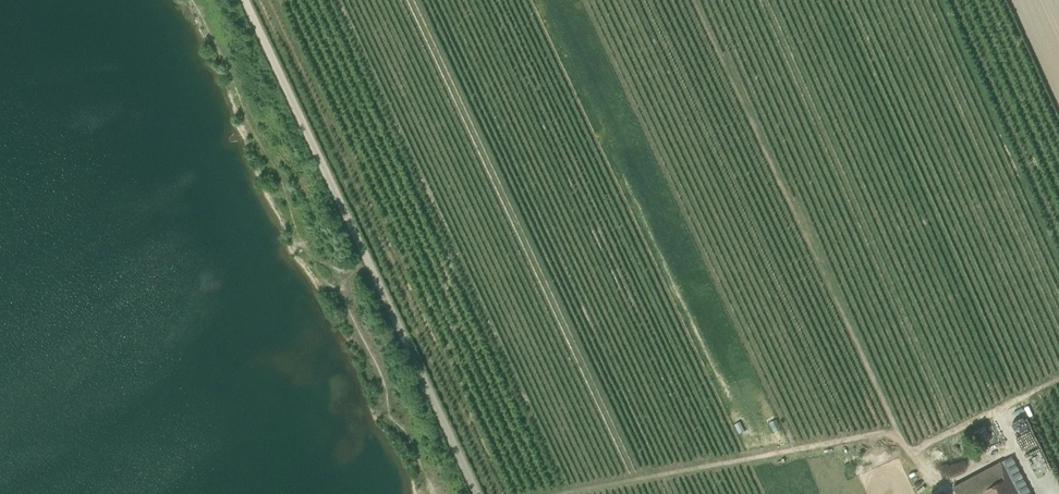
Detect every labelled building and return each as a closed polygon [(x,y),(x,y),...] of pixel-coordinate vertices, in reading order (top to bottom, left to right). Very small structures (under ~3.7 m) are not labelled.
[(1016,493),(1031,493),(1012,457),(1000,463),(1008,479),(1016,493)] [(982,493),(981,493),(1008,479),(1000,463),(953,488),(956,493),(981,493),(982,493)] [(1008,479),(981,493),(982,493),(1016,493),(1008,479)]
